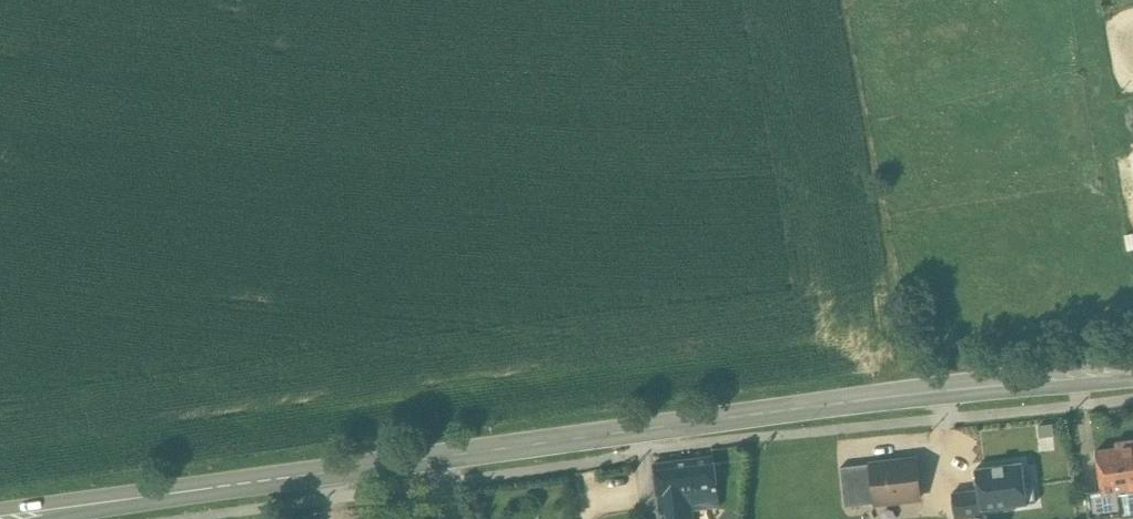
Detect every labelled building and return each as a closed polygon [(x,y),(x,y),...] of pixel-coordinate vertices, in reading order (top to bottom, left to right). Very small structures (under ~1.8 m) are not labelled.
[(1097,451),(1103,491),(1103,492),(1118,489),(1132,487),(1132,440),(1116,442),(1117,448),(1097,451)] [(714,456),(655,463),(658,494),(718,486),(714,456)] [(916,459),(872,464),(876,503),(921,498),(916,459)] [(1022,463),(977,469),(979,489),(953,493),(957,518),(984,515),(983,509),(1036,502),(1033,483),(1025,484),(1022,463)] [(872,464),(841,467),(845,507),(876,503),(872,464)] [(658,494),(661,518),(694,518),(693,510),(720,506),(718,486),(658,494)] [(1087,493),(1090,518),(1102,518),(1122,516),(1118,489),(1103,492),(1103,491),(1087,493)]
